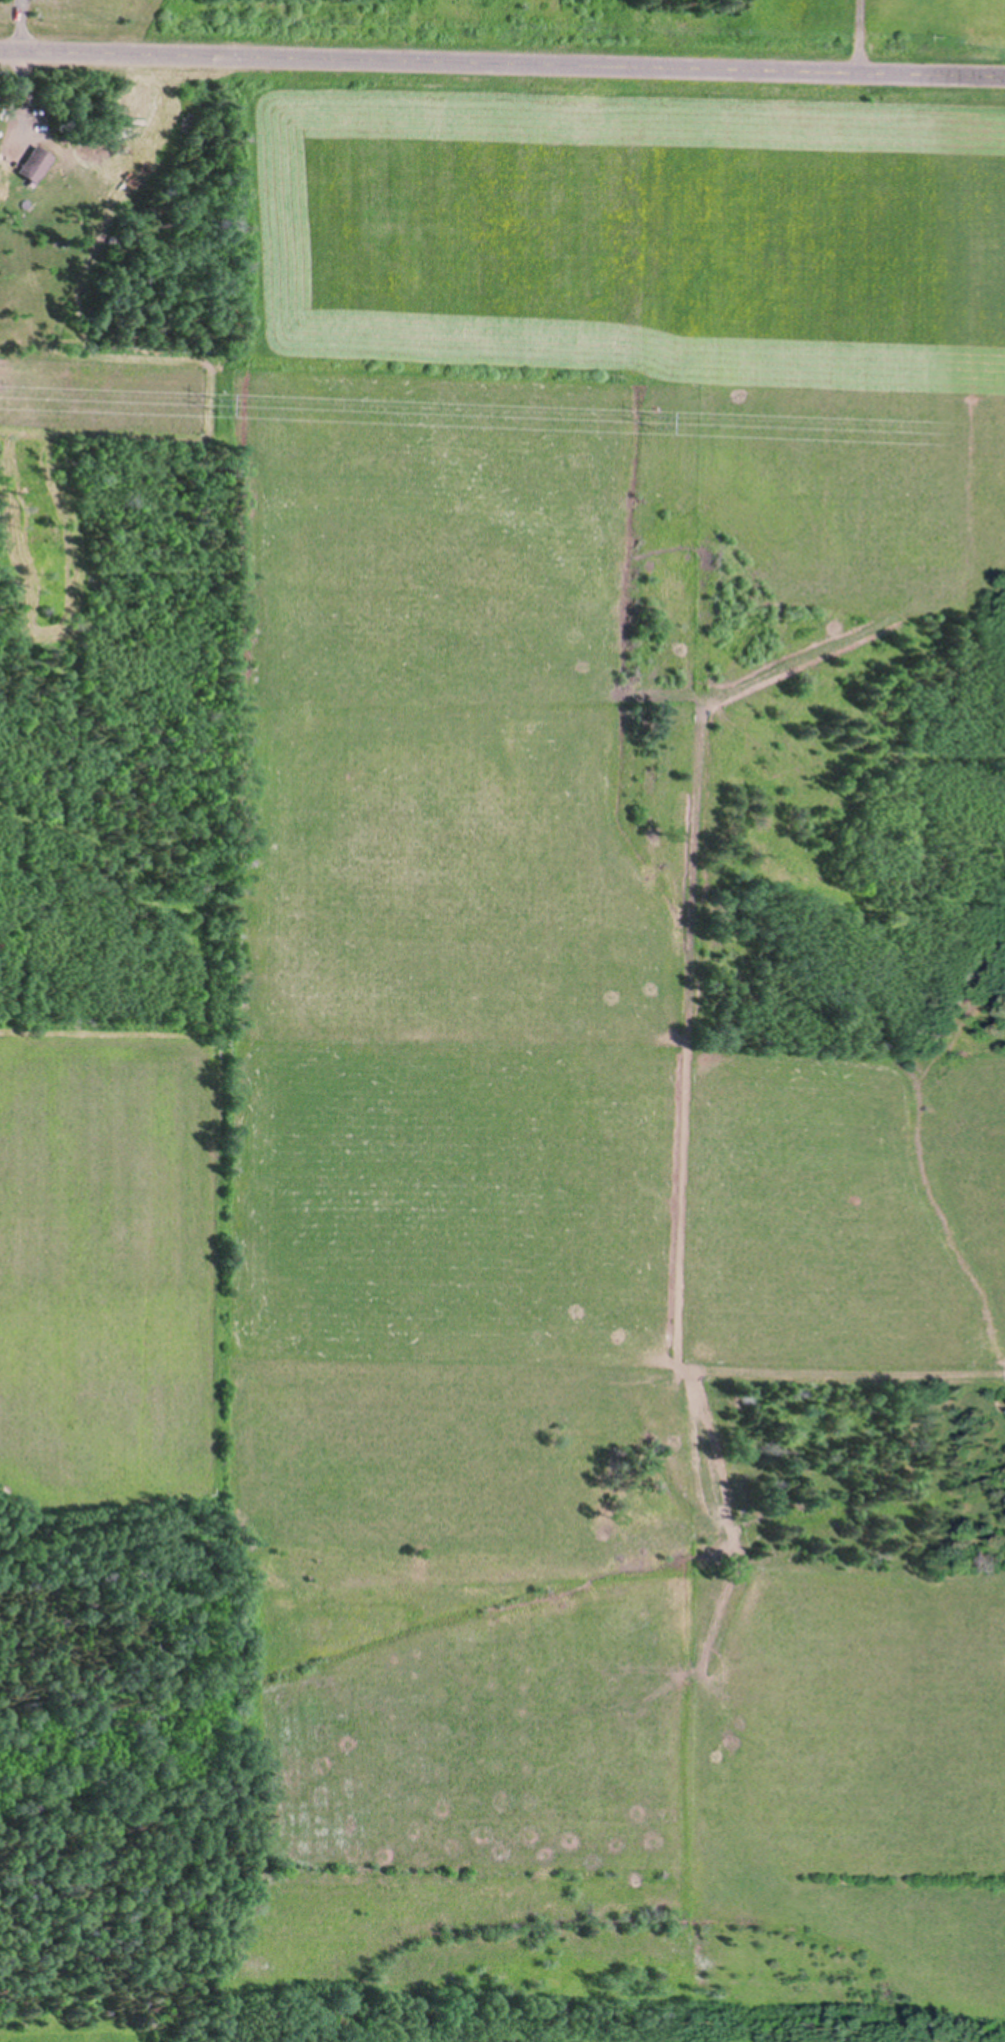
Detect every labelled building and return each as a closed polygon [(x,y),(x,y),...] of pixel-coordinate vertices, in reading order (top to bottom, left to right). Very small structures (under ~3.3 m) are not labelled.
[(19,171),(37,144),(55,157),(37,184),(19,171)]
